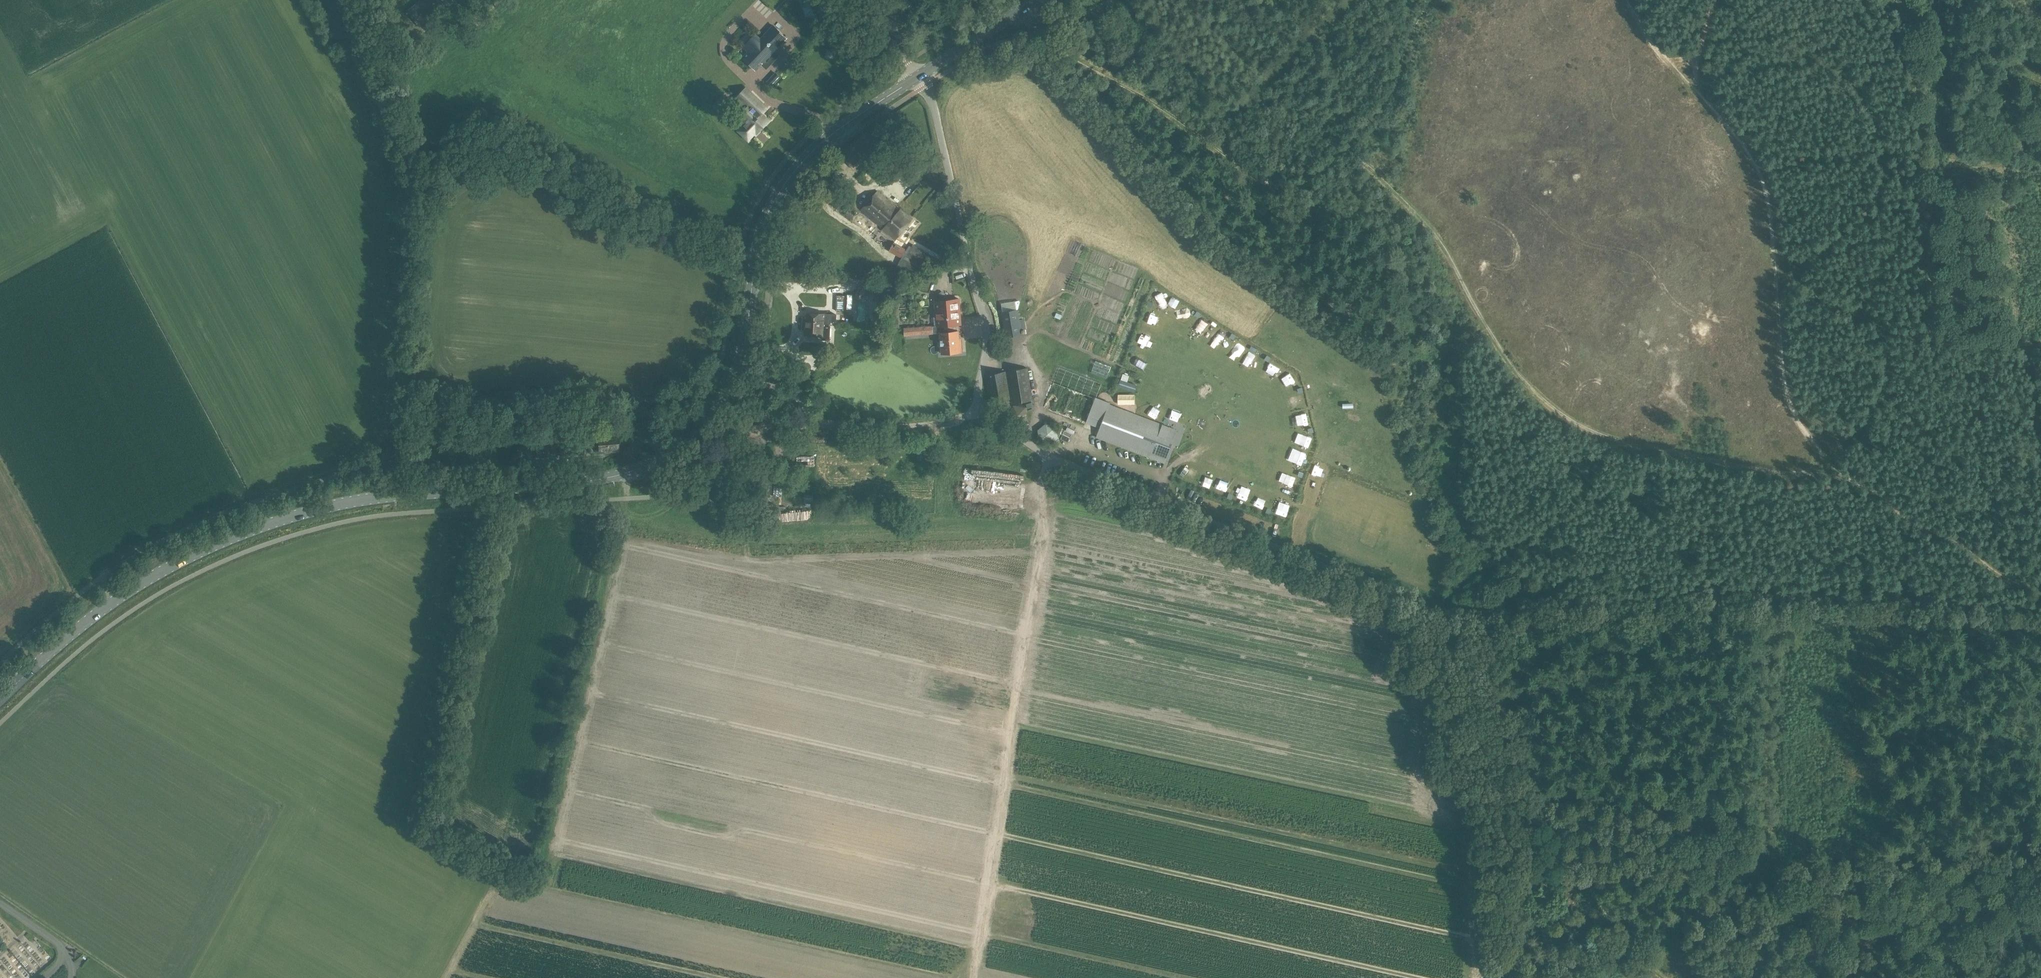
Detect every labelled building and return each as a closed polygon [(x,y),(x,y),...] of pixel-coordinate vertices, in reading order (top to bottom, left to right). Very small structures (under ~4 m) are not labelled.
[(814,0),(808,0),(802,7),(805,17),(815,18),(822,11),(819,1),(814,0)] [(774,26),(761,39),(756,35),(744,47),(758,60),(755,64),(754,63),(752,65),(750,64),(756,70),(787,38),(774,26)] [(748,125),(744,129),(744,131),(750,137),(752,137),(767,120),(758,111),(763,105),(751,94),(741,104),(748,111),(741,119),(748,125)] [(2015,145),(2020,151),(2024,148),(2020,141),(2015,145)] [(896,239),(912,219),(879,191),(861,210),(883,229),(882,229),(896,239)] [(832,221),(837,228),(842,224),(837,218),(832,221)] [(902,259),(900,263),(923,274),(929,263),(939,269),(943,262),(913,244),(909,251),(907,250),(894,242),(889,252),(902,259)] [(933,272),(924,275),(927,282),(936,278),(933,272)] [(958,325),(962,324),(960,299),(935,301),(937,326),(944,326),(944,332),(940,333),(942,354),(957,352),(956,339),(959,339),(959,331),(958,331),(958,325)] [(1002,312),(1005,337),(1022,335),(1018,310),(1002,312)] [(836,322),(837,315),(813,313),(812,317),(806,317),(805,334),(823,335),(822,339),(830,340),(831,321),(836,322)] [(1028,367),(984,376),(988,404),(1010,400),(1011,405),(1033,401),(1028,367)] [(1100,428),(1096,437),(1165,464),(1177,430),(1109,404),(1110,402),(1096,397),(1086,423),(1100,428)] [(769,428),(774,403),(759,400),(753,425),(769,428)] [(1016,425),(1028,419),(1026,406),(1010,409),(1007,416),(1016,425)] [(598,430),(597,421),(583,422),(584,433),(590,432),(590,431),(598,430)] [(1058,437),(1056,427),(1046,423),(1038,430),(1040,440),(1050,444),(1058,437)] [(597,436),(599,453),(618,451),(617,434),(597,436)]
